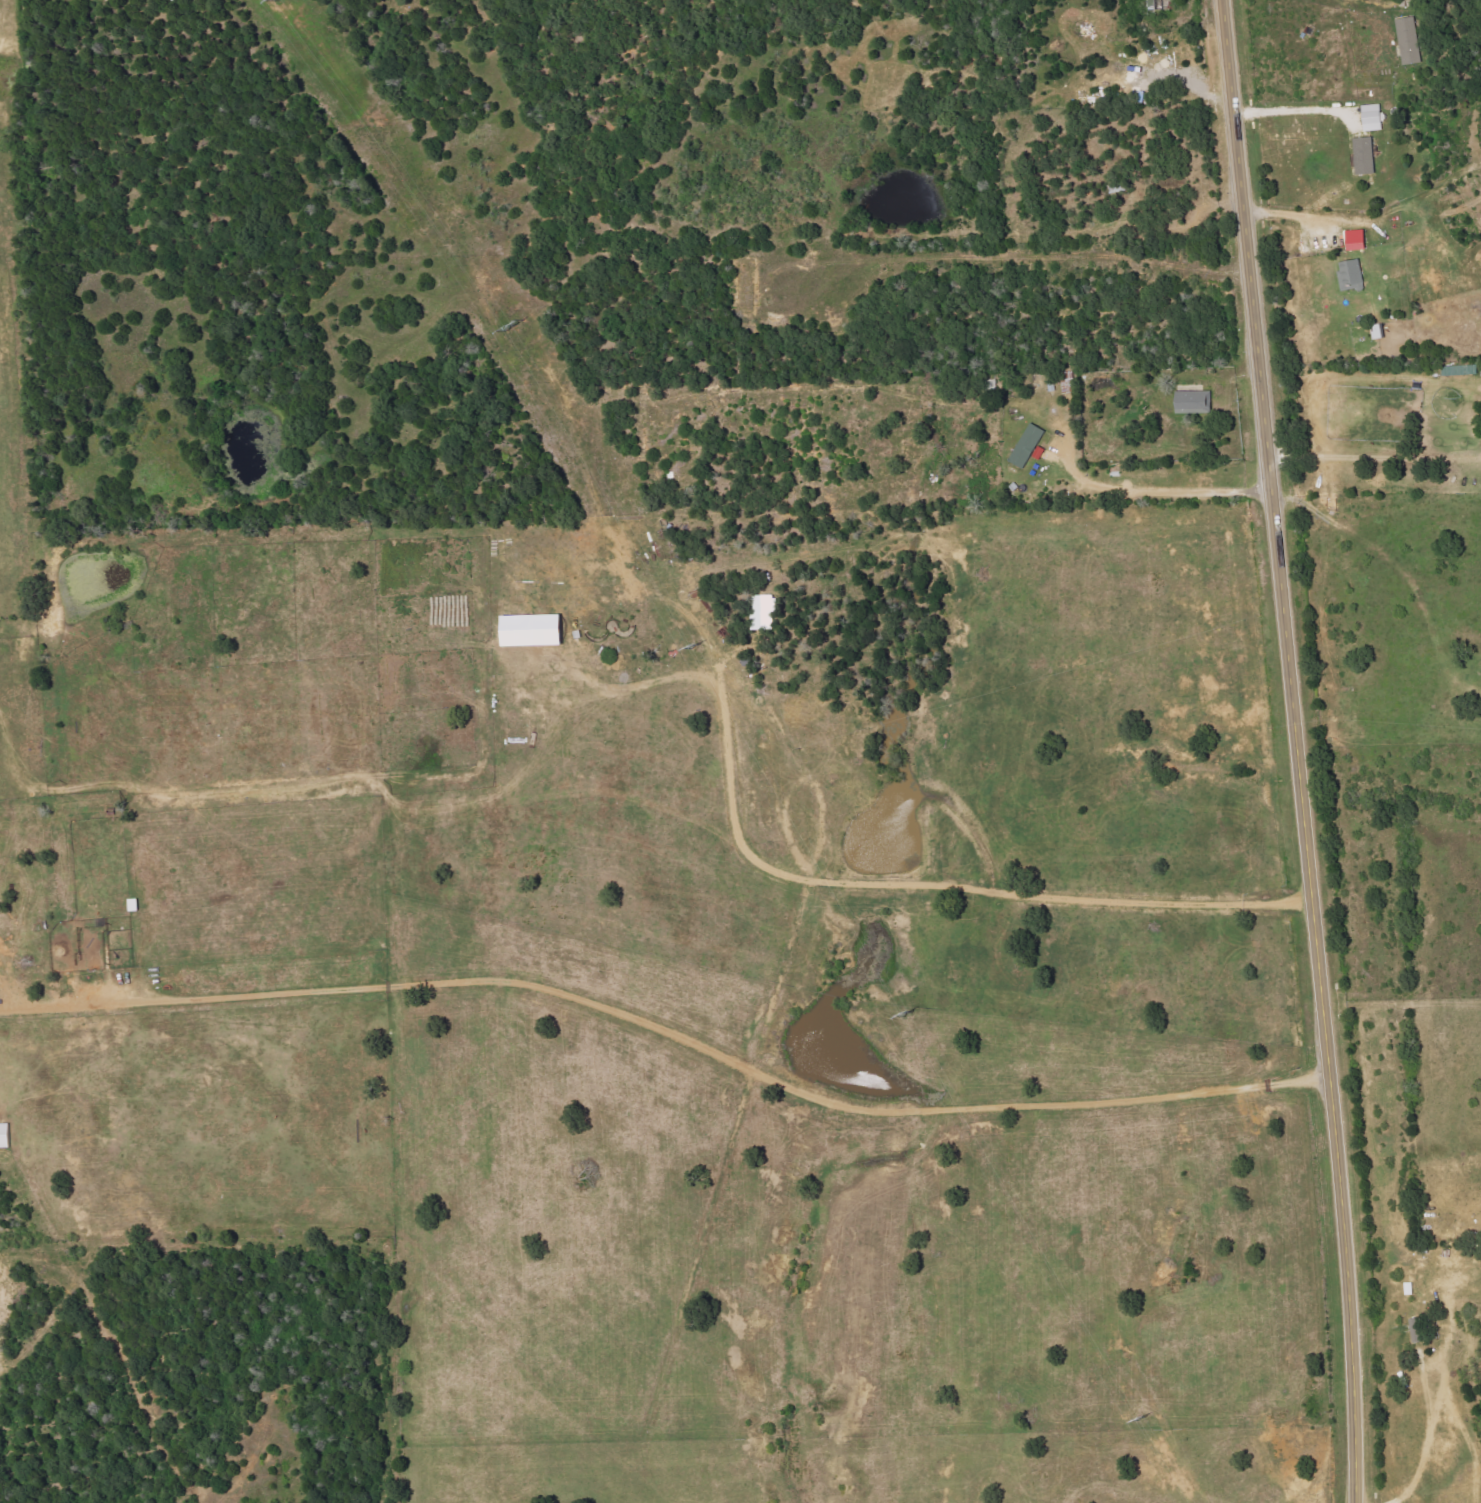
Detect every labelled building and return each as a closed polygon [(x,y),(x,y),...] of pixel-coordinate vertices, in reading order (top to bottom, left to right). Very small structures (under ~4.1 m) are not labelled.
[(1404,65),(1423,62),(1417,16),(1398,19),(1404,65)] [(1365,130),(1383,130),(1383,104),(1364,104),(1365,130)] [(1357,174),(1377,173),(1375,136),(1356,137),(1357,174)] [(1367,250),(1366,229),(1348,230),(1349,251),(1367,250)] [(1337,264),(1344,290),(1366,284),(1360,258),(1337,264)] [(1177,391),(1178,414),(1211,413),(1211,390),(1177,391)] [(1010,460),(1026,469),(1046,430),(1031,422),(1010,460)] [(777,595),(752,595),(753,630),(775,629),(774,614),(777,614),(777,595)] [(565,645),(564,614),(505,615),(506,647),(565,645)] [(11,1147),(11,1123),(0,1123),(0,1148),(11,1147)]
